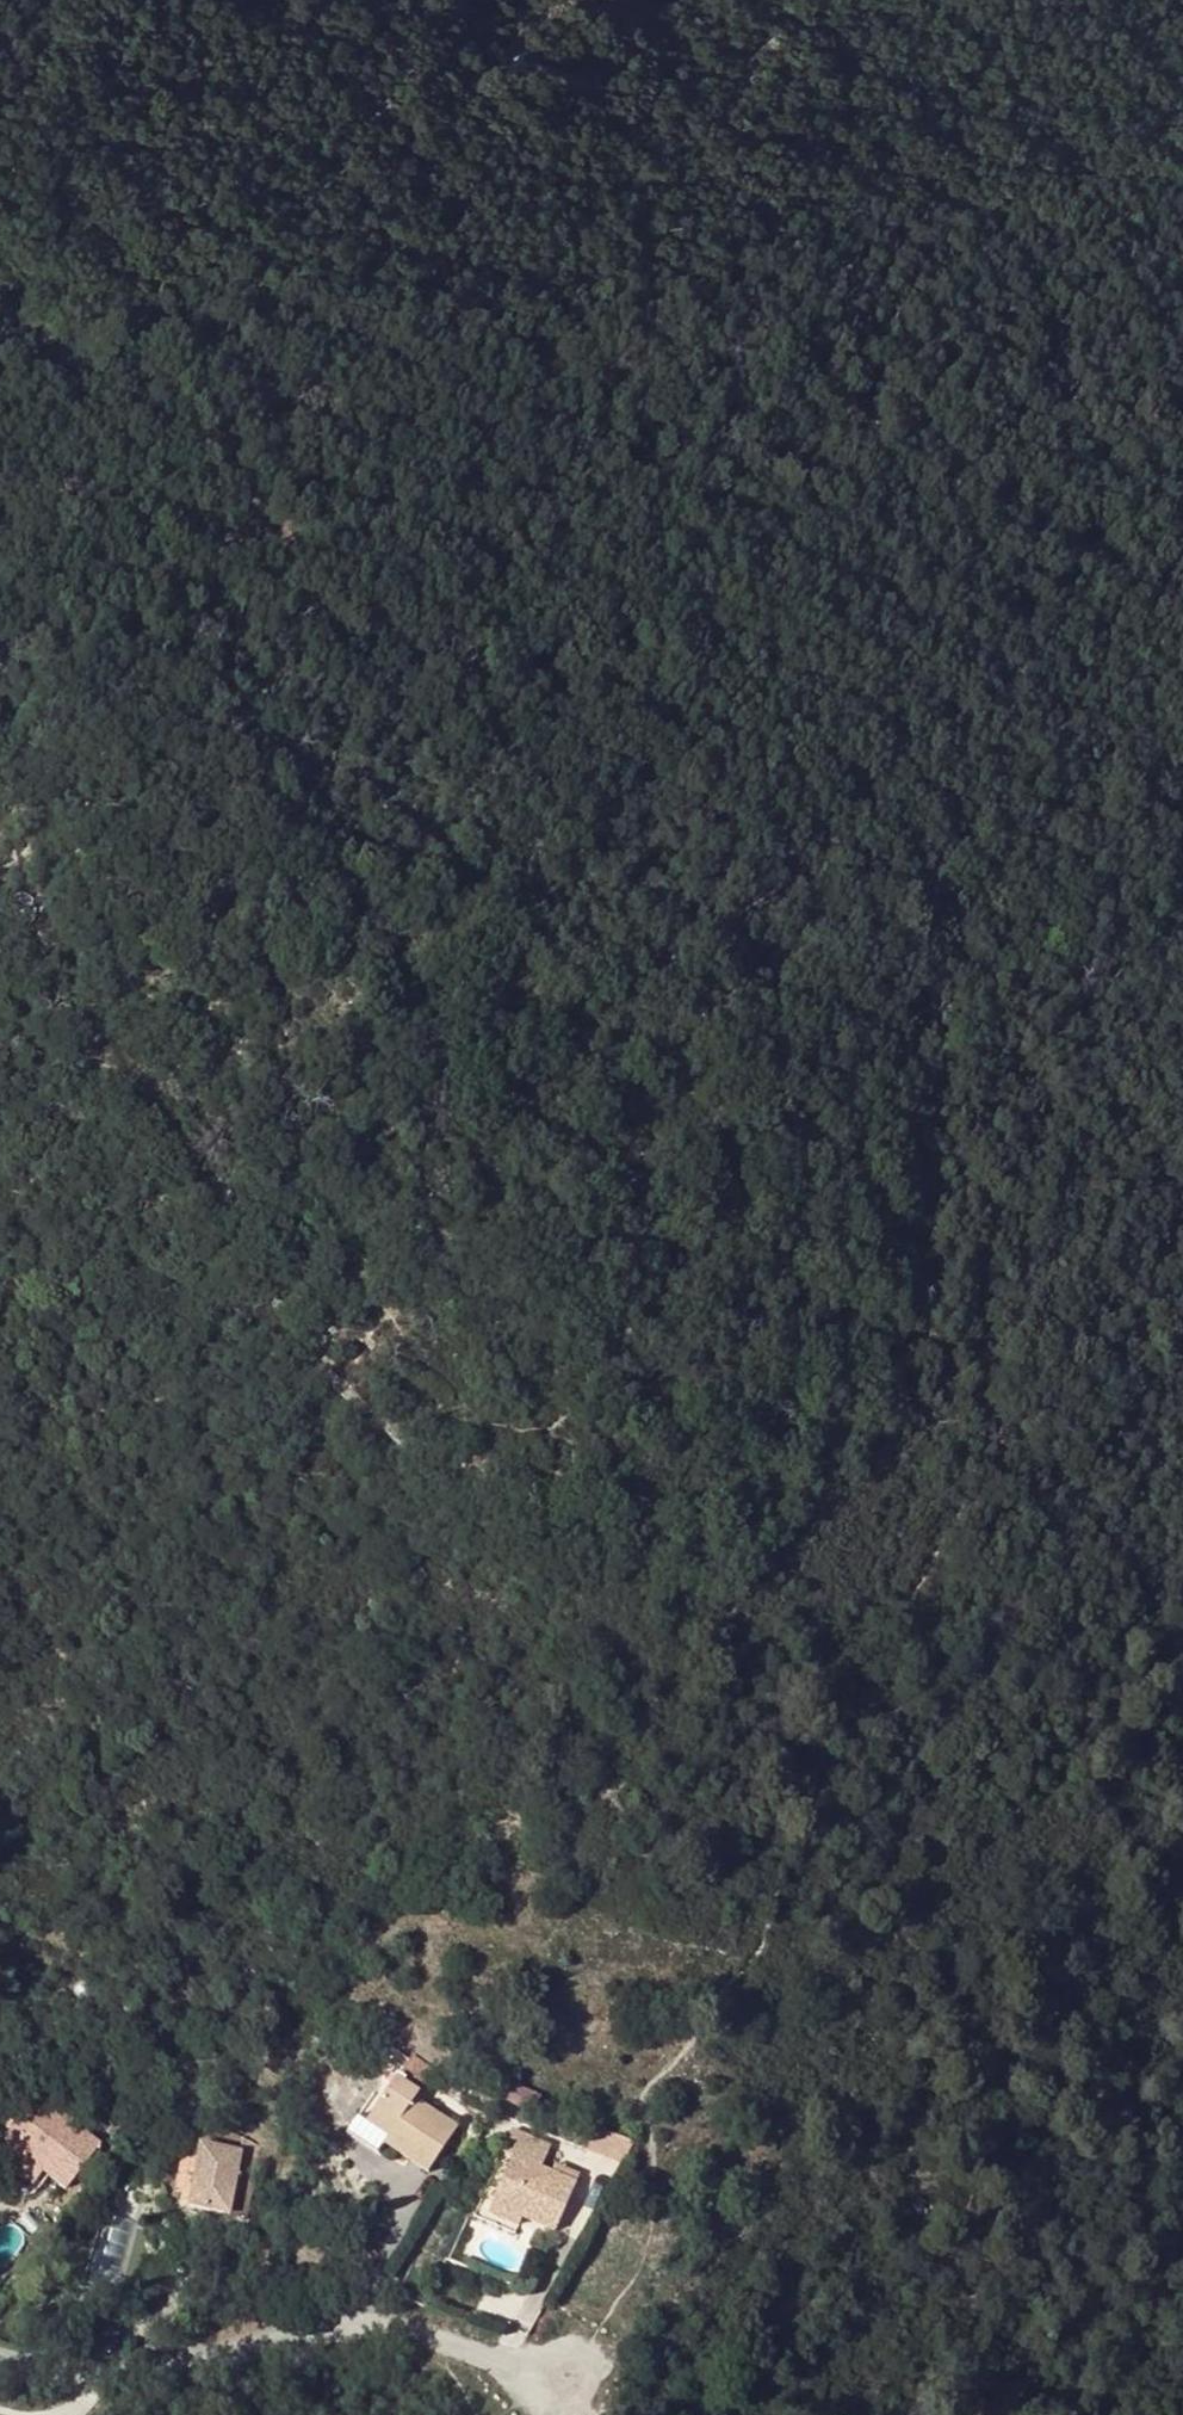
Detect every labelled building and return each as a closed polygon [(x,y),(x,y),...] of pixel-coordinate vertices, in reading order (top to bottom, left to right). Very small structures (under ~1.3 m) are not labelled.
[(10,702),(0,677),(0,706),(10,702)] [(0,2089),(0,2126),(31,2144),(38,2132),(70,2150),(98,2102),(19,2056),(0,2089)] [(328,2133),(352,2148),(382,2169),(408,2124),(377,2103),(380,2096),(359,2083),(346,2104),(328,2133)] [(639,2165),(653,2146),(629,2128),(615,2147),(639,2165)] [(201,2159),(204,2140),(162,2134),(159,2154),(201,2159)] [(546,2156),(580,2169),(590,2147),(554,2134),(546,2156)] [(118,2145),(102,2137),(92,2154),(110,2163),(118,2145)] [(500,2153),(461,2137),(453,2156),(461,2159),(442,2204),(511,2233),(528,2188),(492,2172),(500,2153)] [(213,2220),(226,2143),(204,2140),(201,2159),(159,2154),(149,2216),(213,2220)]
